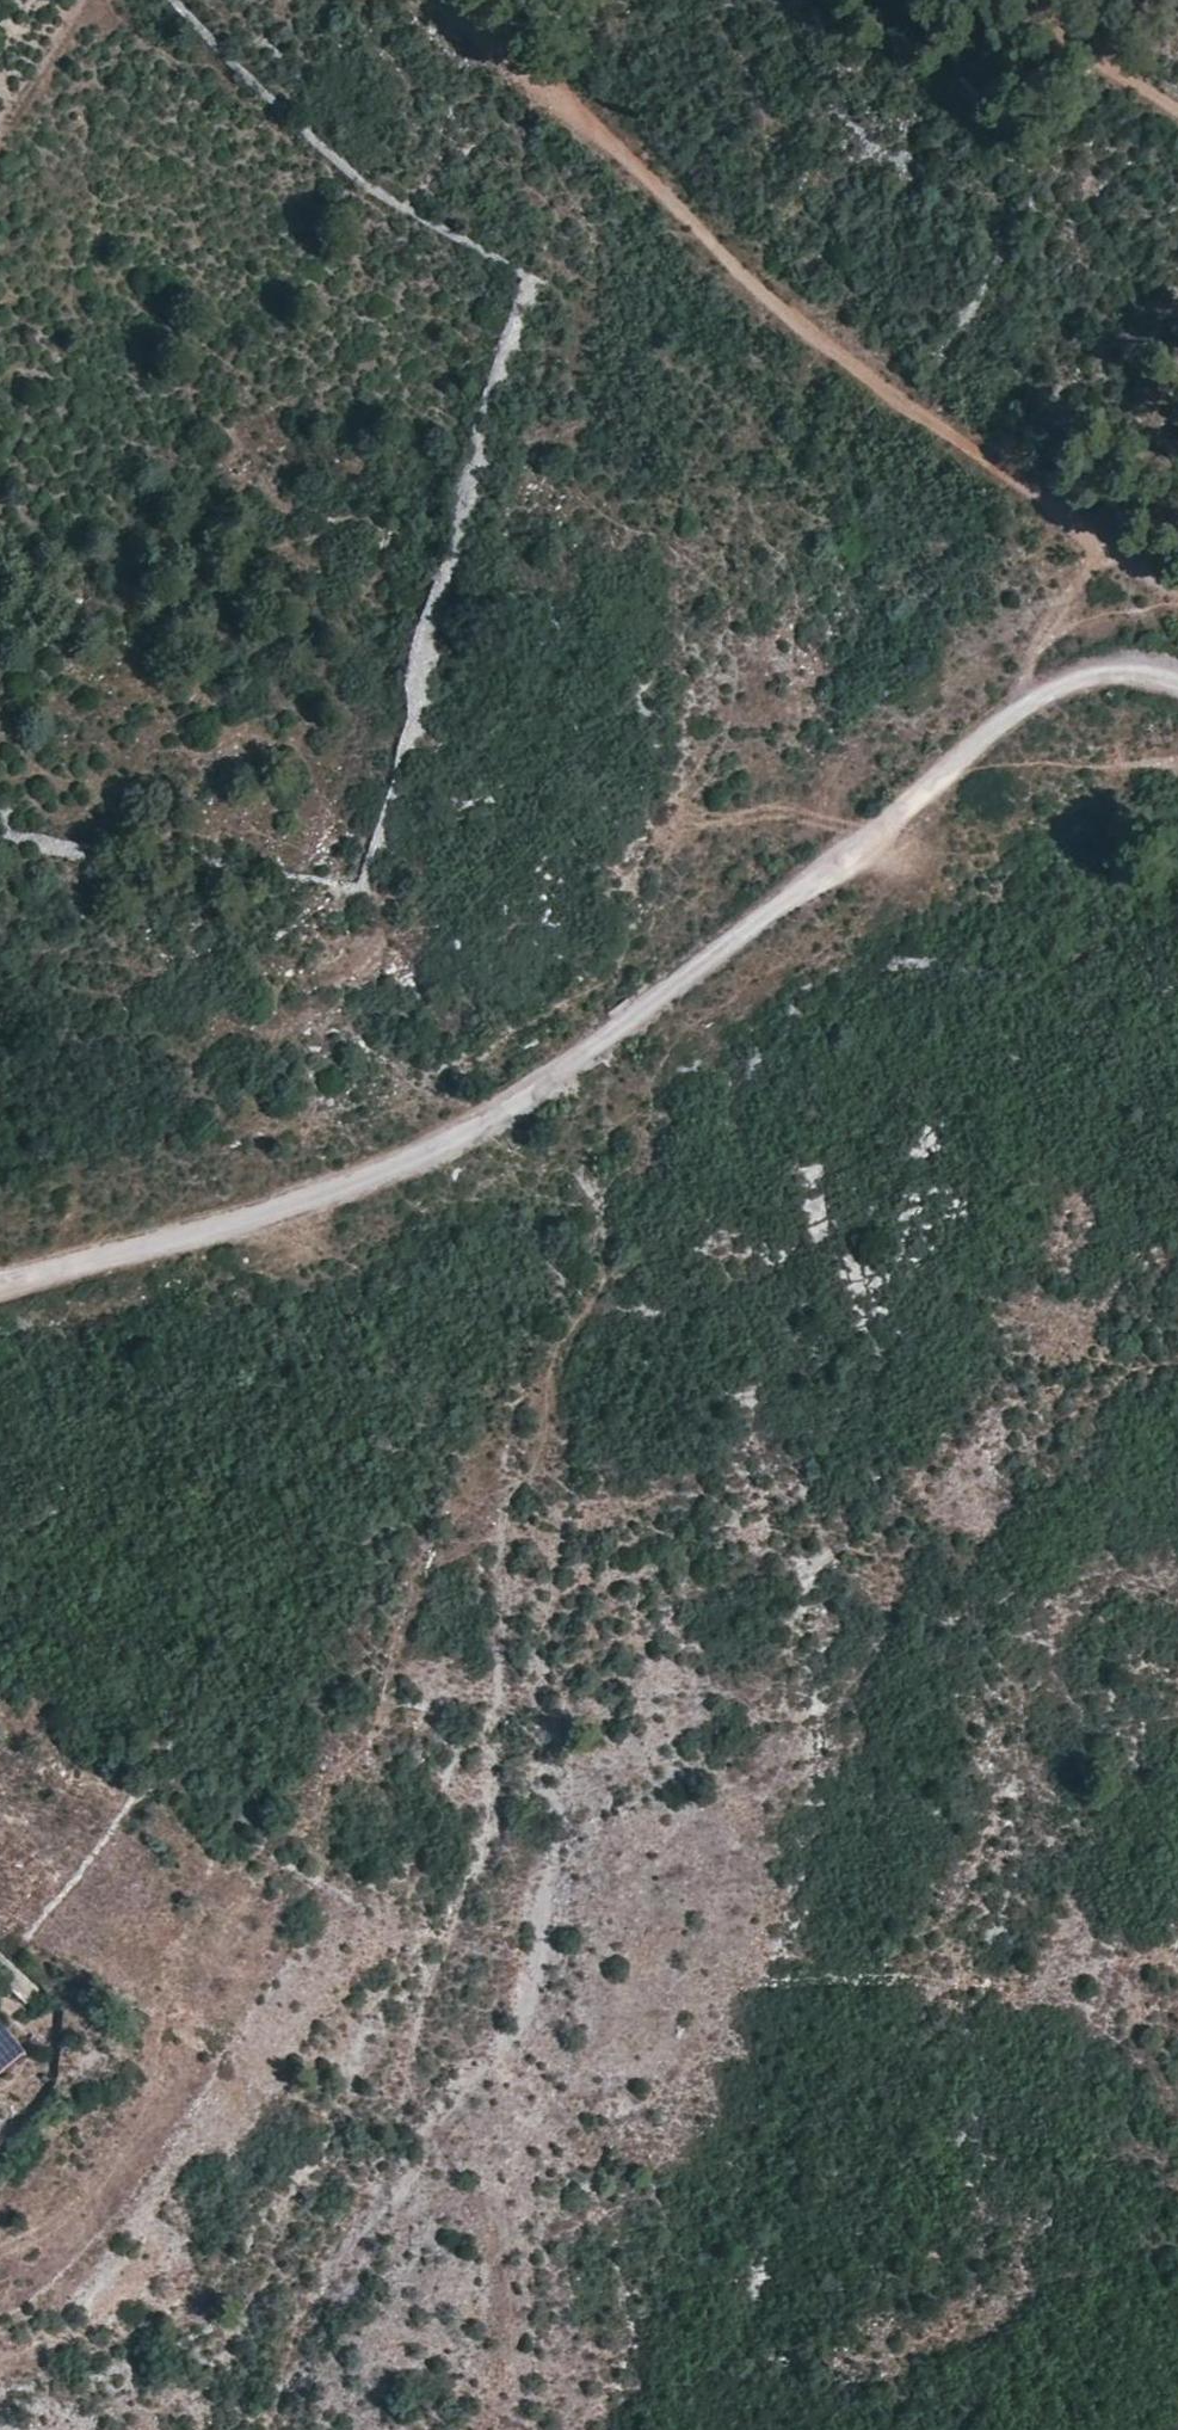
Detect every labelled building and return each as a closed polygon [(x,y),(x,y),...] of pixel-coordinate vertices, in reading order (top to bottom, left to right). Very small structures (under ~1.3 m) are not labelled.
[(36,2049),(0,2011),(0,2084),(36,2049)]
